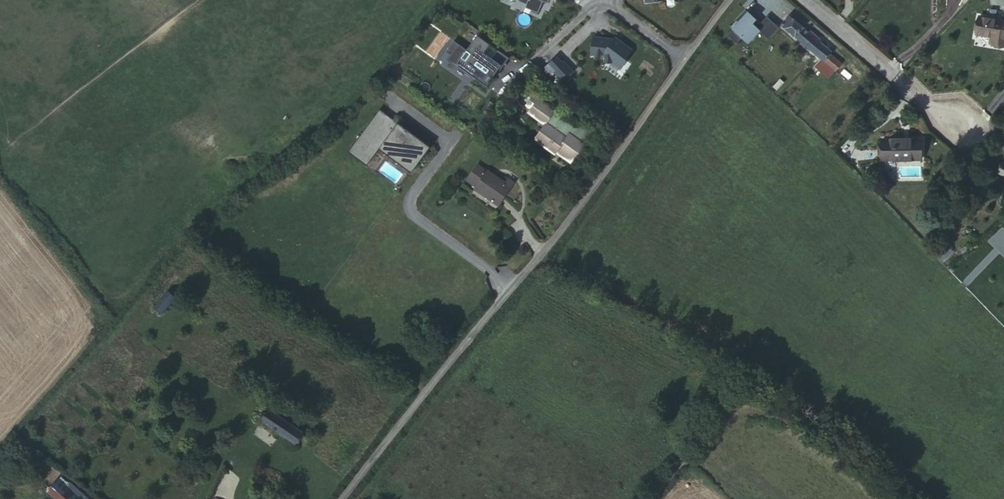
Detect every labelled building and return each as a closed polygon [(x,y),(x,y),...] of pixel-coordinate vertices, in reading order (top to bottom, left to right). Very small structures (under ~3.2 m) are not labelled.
[(520,1),(528,5),(527,8),(539,13),(544,2),(549,4),(550,0),(520,0),(520,1)] [(740,22),(729,34),(738,43),(744,37),(749,42),(761,30),(770,38),(780,28),(768,16),(762,23),(748,10),(738,21),(740,22)] [(811,33),(803,27),(790,15),(782,25),(821,58),(815,66),(829,78),(847,58),(813,29),(811,33)] [(992,36),(995,37),(994,43),(1003,45),(1003,21),(980,16),(977,33),(992,36)] [(806,23),(803,27),(811,33),(813,29),(806,23)] [(492,44),(478,35),(468,50),(454,40),(442,57),(487,89),(494,78),(496,79),(510,58),(498,50),(493,59),(486,54),(492,44)] [(628,60),(633,50),(615,36),(614,38),(592,36),(590,55),(605,57),(605,64),(612,64),(621,71),(629,63),(628,60)] [(574,74),(558,56),(541,70),(547,78),(554,73),(562,84),(574,74)] [(545,96),(537,90),(534,94),(542,100),(545,96)] [(542,100),(534,94),(526,105),(531,109),(530,111),(546,123),(535,139),(556,154),(561,148),(577,159),(587,144),(583,142),(573,135),(577,129),(575,128),(555,113),(556,110),(542,100)] [(432,147),(381,109),(350,152),(367,165),(379,149),(413,173),(432,147)] [(578,125),(575,128),(577,129),(573,135),(583,142),(589,134),(578,125)] [(903,143),(903,139),(883,139),(884,160),(921,159),(921,139),(911,139),(911,142),(903,143)] [(478,163),(468,177),(477,184),(475,187),(474,188),(499,205),(515,182),(508,177),(505,183),(494,175),(494,174),(478,163)] [(477,184),(468,177),(466,180),(475,187),(477,184)] [(953,251),(948,246),(938,255),(943,260),(953,251)] [(168,291),(162,298),(170,305),(176,298),(168,291)] [(170,305),(162,298),(154,307),(162,314),(170,305)] [(269,411),(263,422),(300,446),(307,435),(269,411)] [(49,491),(57,498),(79,498),(60,481),(49,491)]
